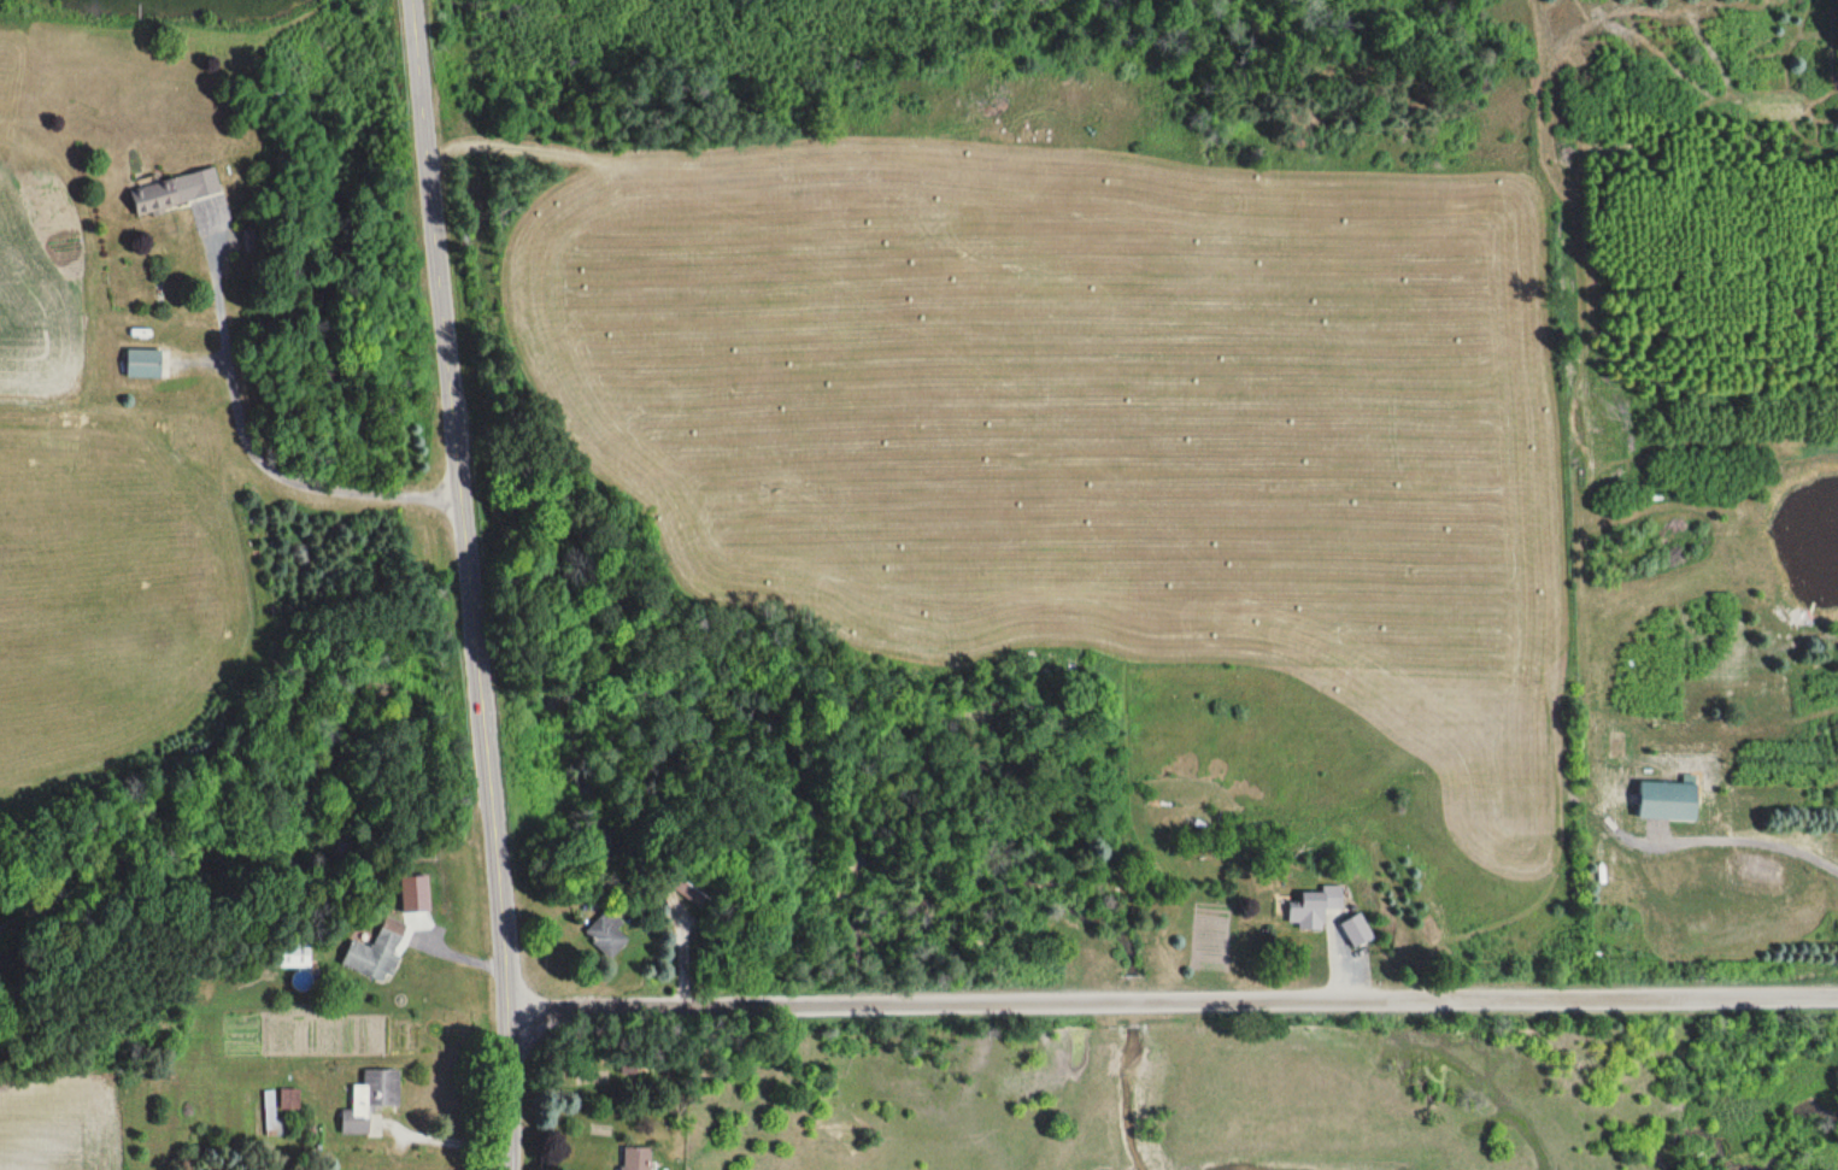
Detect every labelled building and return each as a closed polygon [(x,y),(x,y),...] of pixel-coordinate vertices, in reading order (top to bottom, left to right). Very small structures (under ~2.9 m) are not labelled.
[(222,194),(215,166),(131,189),(139,217),(222,194)] [(165,351),(129,351),(129,379),(165,379),(165,351)] [(1699,784),(1640,783),(1639,820),(1698,821),(1699,784)] [(1301,894),(1301,903),(1290,902),(1289,928),(1325,929),(1325,910),(1343,910),(1343,886),(1322,886),(1322,894),(1301,894)] [(620,931),(625,924),(605,909),(584,936),(613,959),(630,938),(620,931)] [(1341,925),(1355,951),(1375,940),(1361,914),(1341,925)] [(341,966),(389,985),(401,958),(397,956),(409,925),(386,916),(372,948),(352,939),(341,966)] [(309,967),(309,951),(280,951),(280,967),(309,967)] [(365,1071),(365,1086),(354,1086),(354,1111),(342,1111),(342,1135),(370,1135),(370,1108),(400,1108),(400,1071),(365,1071)] [(299,1110),(299,1090),(281,1090),(281,1110),(299,1110)] [(278,1091),(256,1091),(256,1136),(278,1136),(278,1091)] [(624,1148),(624,1169),(651,1169),(651,1149),(624,1148)]
